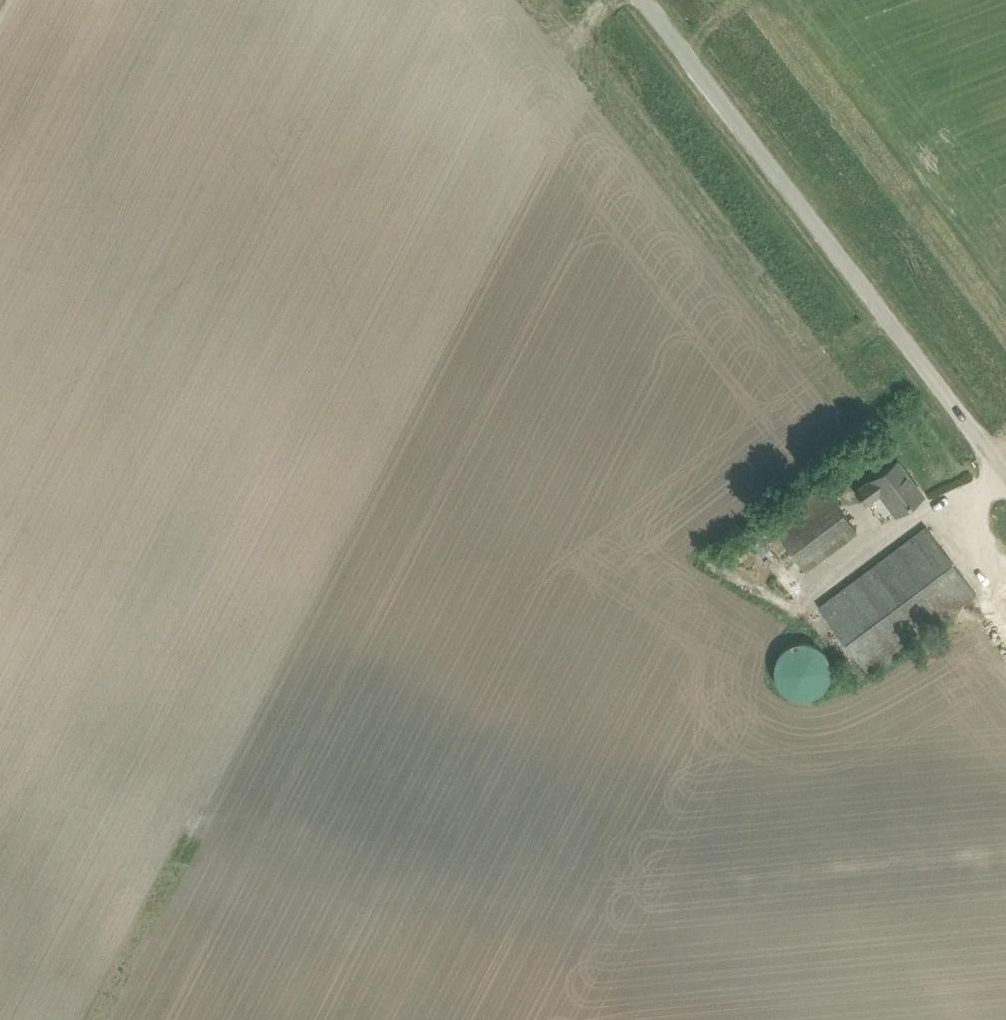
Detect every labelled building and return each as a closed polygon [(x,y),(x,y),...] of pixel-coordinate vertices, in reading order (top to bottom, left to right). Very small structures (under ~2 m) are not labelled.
[(923,495),(897,461),(857,491),(867,504),(881,493),(897,514),(923,495)] [(821,483),(770,520),(805,568),(856,531),(821,483)] [(820,607),(870,674),(977,594),(927,527),(820,607)] [(804,640),(798,641),(795,641),(792,642),(790,644),(786,646),(784,648),(782,650),(780,652),(778,655),(777,657),(776,660),(775,663),(775,665),(775,668),(775,670),(775,673),(776,676),(777,679),(778,681),(779,684),(781,686),(783,688),(785,690),(787,692),(790,693),(792,694),(795,695),(798,696),(800,696),(803,696),(806,696),(811,695),(813,694),(815,693),(818,692),(820,690),(822,689),(824,687),(826,684),(827,682),(829,679),(830,677),(830,674),(831,671),(831,668),(831,666),(830,663),(830,660),(829,657),(827,655),(826,652),(824,650),(822,648),(821,647),(818,645),(816,644),(813,642),(811,641),(809,641),(806,641),(804,640)]
